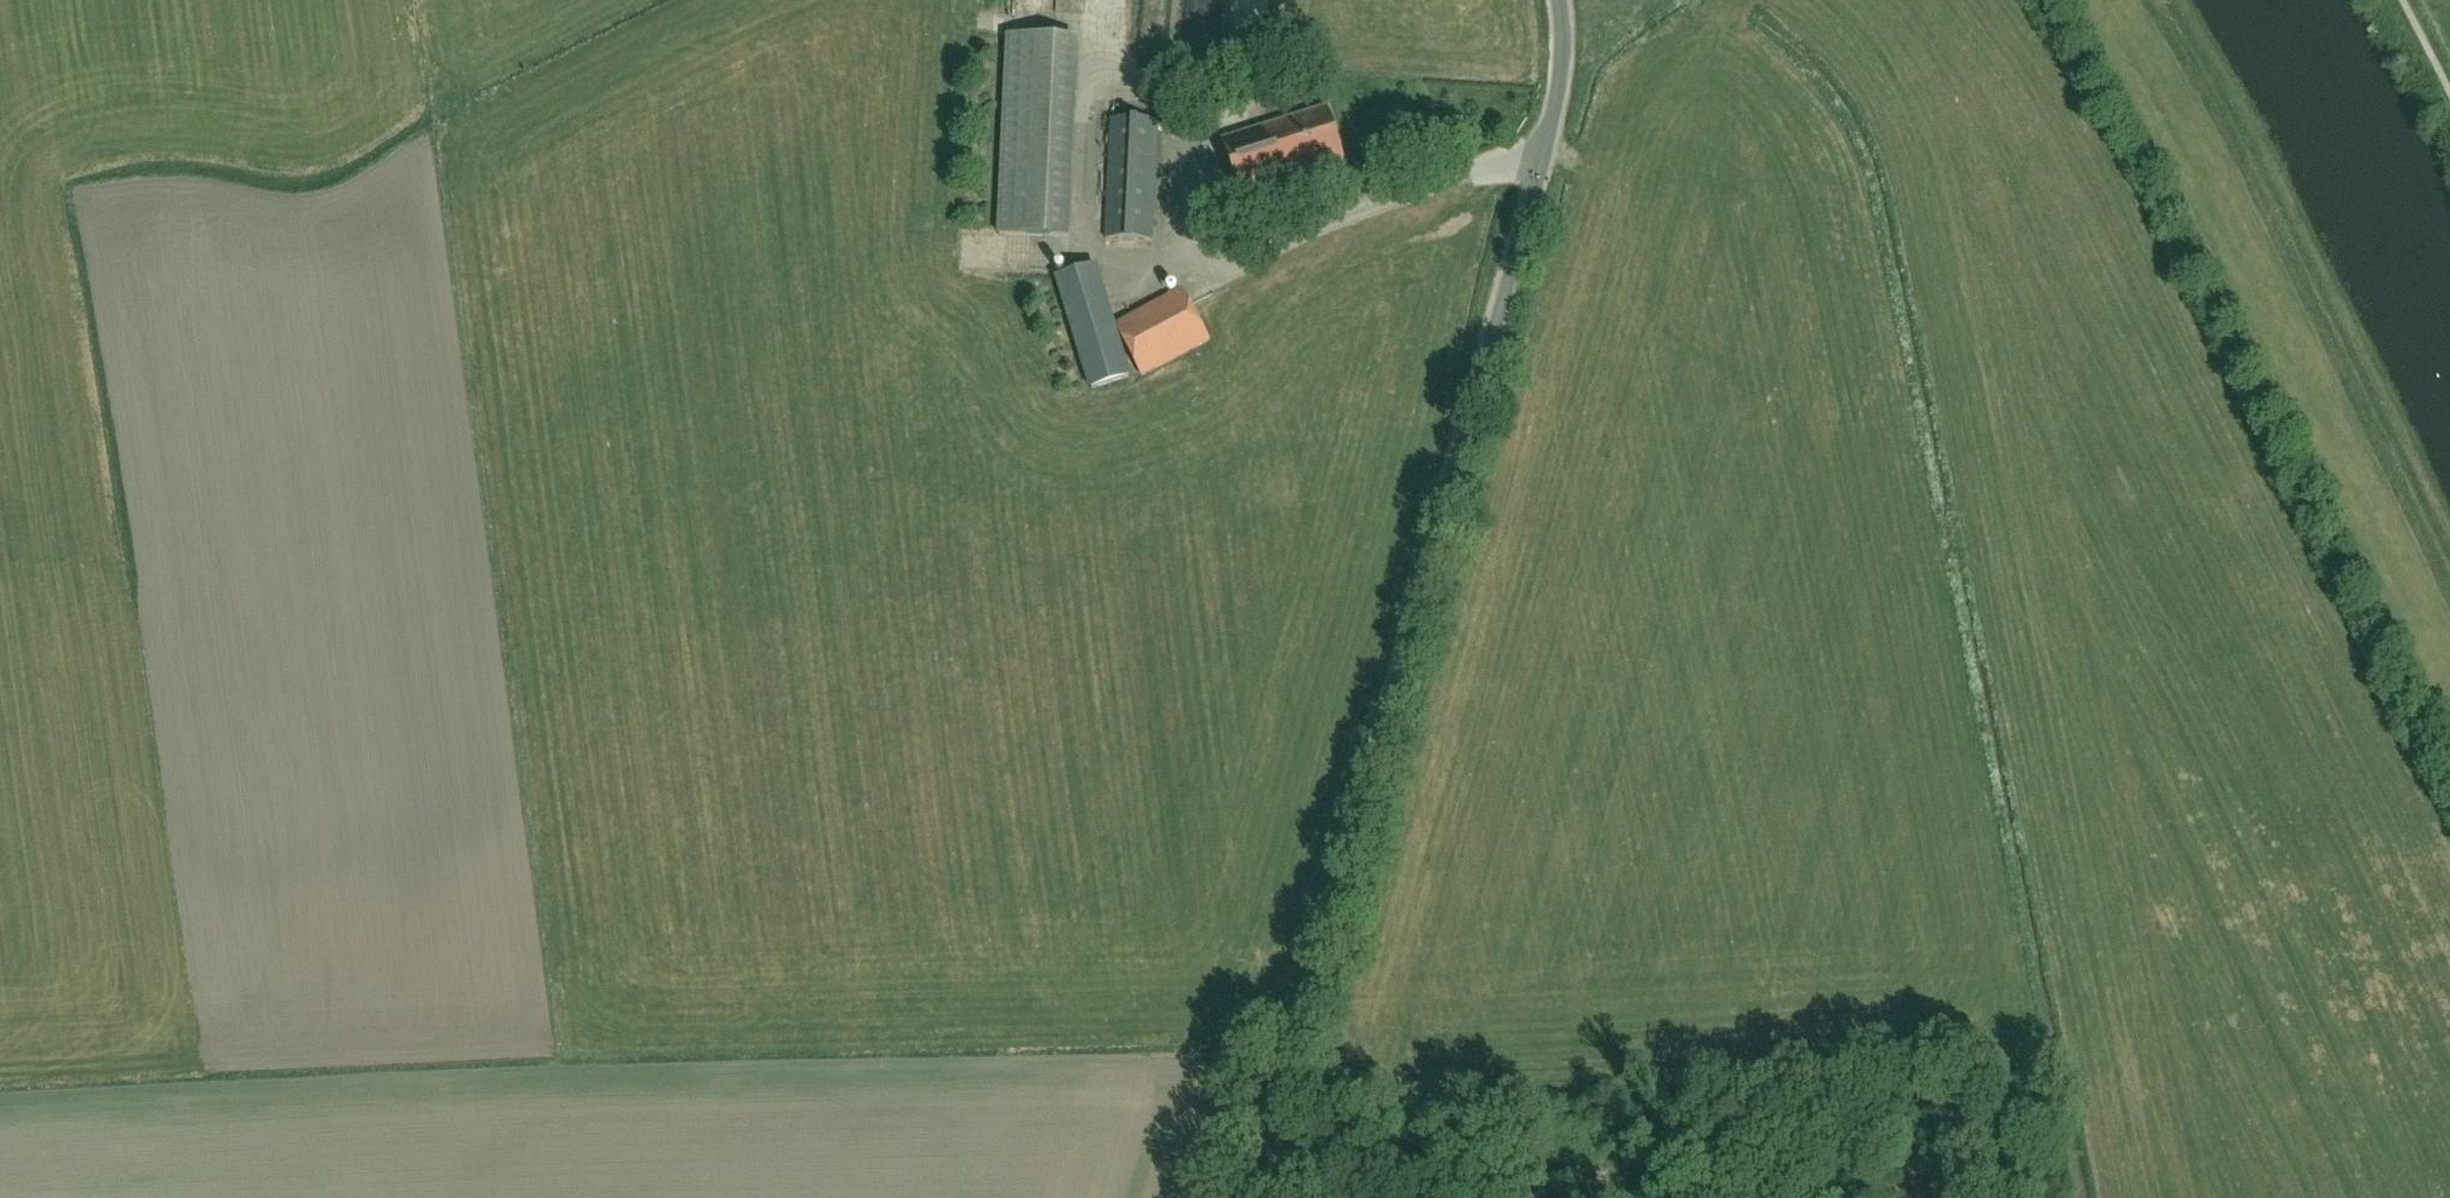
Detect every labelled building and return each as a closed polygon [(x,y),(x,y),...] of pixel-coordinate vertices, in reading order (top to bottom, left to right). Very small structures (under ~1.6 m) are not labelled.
[(1007,36),(997,236),(1068,239),(1078,40),(1007,36)] [(1327,108),(1223,142),(1241,196),(1344,162),(1327,108)] [(1113,119),(1107,241),(1153,243),(1159,121),(1113,119)] [(1130,378),(1095,265),(1058,277),(1092,389),(1130,378)] [(1183,290),(1115,326),(1142,378),(1210,342),(1183,290)]
